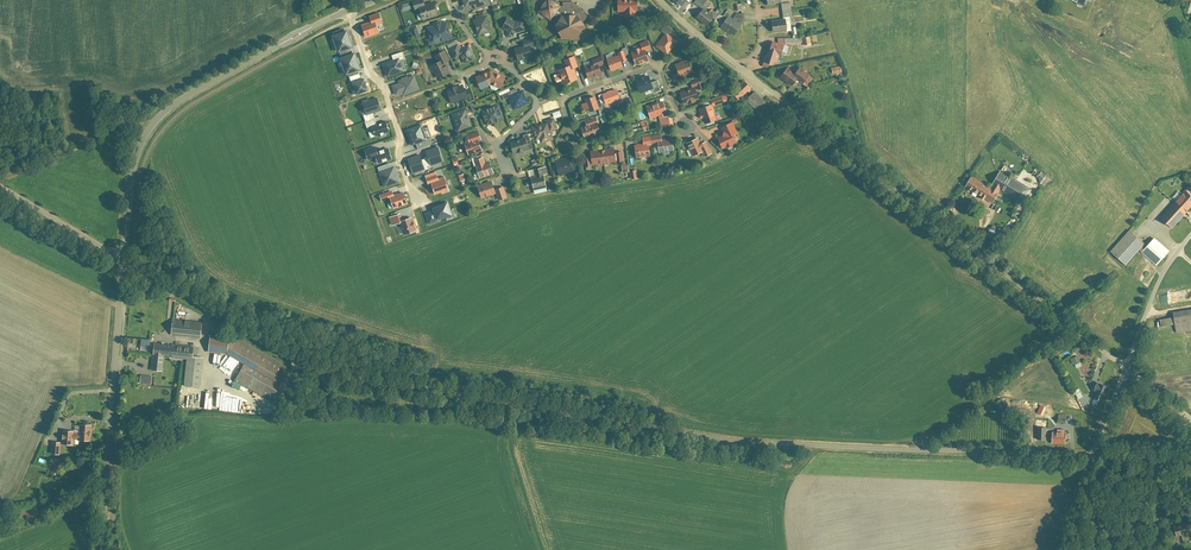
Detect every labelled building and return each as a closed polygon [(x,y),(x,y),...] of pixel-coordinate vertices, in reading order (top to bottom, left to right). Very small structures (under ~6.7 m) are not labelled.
[(426,8),(425,0),(413,2),(415,12),(421,10),(423,19),(439,16),(437,6),(426,8)] [(466,7),(474,4),(476,10),(488,6),(486,0),(464,0),(466,7)] [(522,9),(536,7),(535,0),(521,0),(522,9)] [(552,20),(552,19),(558,23),(556,26),(562,38),(561,38),(562,39),(581,39),(579,37),(585,25),(583,22),(588,18),(583,11),(582,11),(581,7),(579,8),(579,5),(576,6),(576,4),(565,5),(565,7),(561,7),(551,0),(548,0),(540,11),(552,20)] [(619,13),(625,13),(625,17),(636,17),(636,13),(640,13),(640,0),(619,0),(619,13)] [(694,4),(700,8),(705,2),(703,0),(698,0),(694,4)] [(782,4),(783,15),(792,15),(791,4),(782,4)] [(705,8),(696,18),(707,27),(716,17),(705,8)] [(487,10),(476,13),(477,18),(489,16),(487,10)] [(383,22),(379,12),(368,16),(370,23),(361,26),(365,36),(378,32),(376,24),(383,22)] [(476,19),(479,35),(492,33),(489,17),(476,19)] [(729,17),(722,28),(735,36),(742,26),(729,17)] [(525,20),(517,23),(508,18),(503,28),(517,35),(519,33),(528,29),(525,20)] [(772,22),(773,33),(788,32),(787,21),(772,22)] [(426,27),(431,44),(451,39),(446,22),(426,27)] [(667,33),(669,35),(673,30),(666,24),(662,29),(667,33)] [(410,28),(413,39),(421,36),(418,25),(410,28)] [(347,31),(332,36),(338,53),(352,48),(347,31)] [(656,45),(667,55),(677,43),(669,35),(667,33),(656,45)] [(533,38),(522,40),(523,47),(535,44),(533,38)] [(641,42),(643,50),(652,48),(650,40),(641,42)] [(764,60),(774,64),(778,55),(782,56),(786,45),(774,41),(770,52),(771,52),(770,54),(767,53),(764,60)] [(455,59),(463,57),(465,62),(474,59),(467,42),(451,48),(455,59)] [(515,50),(517,60),(535,56),(533,46),(515,50)] [(633,50),(634,55),(633,55),(636,66),(650,63),(647,51),(643,52),(642,48),(633,50)] [(625,50),(619,52),(623,60),(628,58),(625,50)] [(405,58),(403,51),(392,54),(394,60),(384,64),(388,75),(403,70),(400,60),(405,58)] [(354,54),(341,59),(346,74),(359,69),(354,54)] [(620,56),(608,61),(612,71),(625,66),(620,56)] [(676,65),(680,77),(693,73),(689,60),(676,65)] [(431,65),(437,79),(447,75),(442,61),(431,65)] [(584,69),(588,78),(602,73),(599,64),(584,69)] [(555,83),(562,81),(564,86),(577,81),(572,65),(559,70),(560,73),(553,75),(555,83)] [(792,87),(798,79),(808,88),(815,78),(802,69),(796,76),(787,69),(780,78),(792,87)] [(477,75),(481,88),(492,85),(501,89),(507,77),(496,71),(493,78),(491,71),(477,75)] [(420,89),(415,74),(398,80),(399,82),(392,85),(395,95),(403,93),(403,95),(420,89)] [(671,76),(674,86),(681,84),(677,74),(671,76)] [(640,93),(654,89),(655,93),(664,90),(661,80),(654,82),(653,75),(636,80),(640,93)] [(356,95),(369,91),(365,79),(352,83),(356,95)] [(690,82),(692,89),(702,86),(700,79),(690,82)] [(731,94),(740,101),(753,87),(744,79),(731,94)] [(448,89),(452,103),(473,96),(469,83),(448,89)] [(602,93),(606,106),(622,101),(617,88),(602,93)] [(681,95),(684,105),(700,100),(697,90),(681,95)] [(509,96),(514,109),(527,105),(522,92),(509,96)] [(756,92),(745,102),(755,112),(766,102),(756,92)] [(715,99),(717,107),(729,102),(726,95),(715,99)] [(382,109),(377,97),(362,102),(367,115),(382,109)] [(585,101),(589,113),(601,108),(597,97),(585,101)] [(646,106),(650,118),(668,113),(664,100),(646,106)] [(470,106),(472,114),(479,112),(476,104),(470,106)] [(700,109),(705,124),(719,120),(714,104),(700,109)] [(481,111),(487,126),(504,120),(498,105),(481,111)] [(452,114),(457,131),(472,127),(467,110),(452,114)] [(660,118),(661,126),(673,126),(673,117),(660,118)] [(548,120),(550,129),(558,128),(556,118),(548,120)] [(391,131),(387,120),(373,125),(376,135),(391,131)] [(639,123),(642,131),(648,129),(646,121),(639,123)] [(536,140),(547,138),(547,141),(554,140),(552,131),(548,132),(546,122),(533,125),(536,140)] [(422,123),(406,129),(411,145),(416,144),(418,148),(433,143),(430,137),(427,138),(422,123)] [(581,129),(585,139),(602,134),(598,123),(581,129)] [(720,128),(723,136),(718,138),(722,149),(738,143),(735,134),(737,133),(733,123),(720,128)] [(465,146),(468,156),(483,152),(480,142),(483,141),(481,133),(467,137),(470,145),(465,146)] [(643,137),(644,145),(659,144),(660,153),(675,152),(674,140),(663,140),(663,135),(643,137)] [(511,142),(514,154),(530,150),(527,138),(511,142)] [(686,144),(692,156),(705,151),(699,138),(686,144)] [(377,151),(376,145),(365,149),(369,159),(376,157),(378,164),(393,159),(389,147),(377,151)] [(635,146),(636,158),(651,157),(650,145),(635,146)] [(439,146),(426,150),(431,165),(444,161),(439,146)] [(592,152),(592,164),(618,163),(617,150),(592,152)] [(426,169),(420,154),(407,158),(413,173),(426,169)] [(555,163),(560,176),(580,168),(575,156),(555,163)] [(485,157),(474,160),(480,179),(495,175),(491,162),(487,164),(485,157)] [(399,181),(394,167),(381,172),(383,177),(386,176),(389,184),(399,181)] [(547,188),(545,178),(548,177),(547,168),(534,170),(535,178),(532,178),(534,190),(547,188)] [(973,177),(965,189),(993,206),(1000,194),(998,193),(1000,190),(1022,203),(1031,188),(1002,170),(993,185),(995,186),(993,190),(973,177)] [(436,171),(425,174),(429,184),(431,183),(435,194),(442,192),(443,193),(450,191),(445,176),(438,178),(436,171)] [(477,187),(481,198),(494,194),(496,200),(506,197),(502,186),(496,188),(493,181),(477,187)] [(1163,181),(1156,188),(1167,198),(1174,191),(1163,181)] [(394,209),(408,204),(403,190),(394,194),(392,190),(380,194),(382,201),(390,198),(394,209)] [(1171,230),(1190,209),(1190,198),(1186,193),(1160,219),(1171,230)] [(453,215),(448,200),(431,206),(432,210),(425,213),(429,224),(439,221),(439,220),(453,215)] [(404,235),(417,230),(412,216),(402,219),(400,213),(389,216),(392,225),(400,223),(404,235)] [(1144,244),(1143,242),(1158,226),(1149,217),(1134,234),(1130,231),(1110,252),(1125,265),(1144,244)] [(1155,242),(1143,255),(1156,266),(1167,254),(1155,242)] [(1177,332),(1190,331),(1190,312),(1174,314),(1177,332)] [(173,318),(172,335),(201,337),(203,320),(173,318)] [(210,337),(208,352),(227,354),(228,339),(210,337)] [(239,340),(230,357),(282,386),(291,370),(239,340)] [(154,355),(153,370),(158,370),(159,367),(162,367),(163,356),(172,356),(173,345),(155,344),(154,355)] [(173,345),(172,356),(172,358),(187,359),(184,386),(200,388),(203,358),(193,357),(194,347),(173,345)] [(1070,358),(1073,368),(1081,365),(1078,355),(1070,358)] [(245,367),(237,382),(272,402),(280,387),(245,367)] [(1101,384),(1095,398),(1105,402),(1110,388),(1101,384)] [(1080,392),(1074,395),(1077,401),(1083,398),(1080,392)] [(1094,403),(1090,414),(1097,416),(1101,406),(1094,403)] [(63,431),(62,443),(66,444),(67,445),(70,445),(71,444),(72,444),(72,439),(79,439),(89,440),(90,426),(79,425),(79,434),(73,433),(73,432),(63,431)] [(1067,433),(1054,434),(1054,442),(1067,441),(1067,433)] [(56,466),(52,472),(57,475),(60,469),(56,466)] [(26,512),(28,521),(40,518),(38,509),(26,512)] [(1176,541),(1190,537),(1190,527),(1190,523),(1173,528),(1176,541)]
